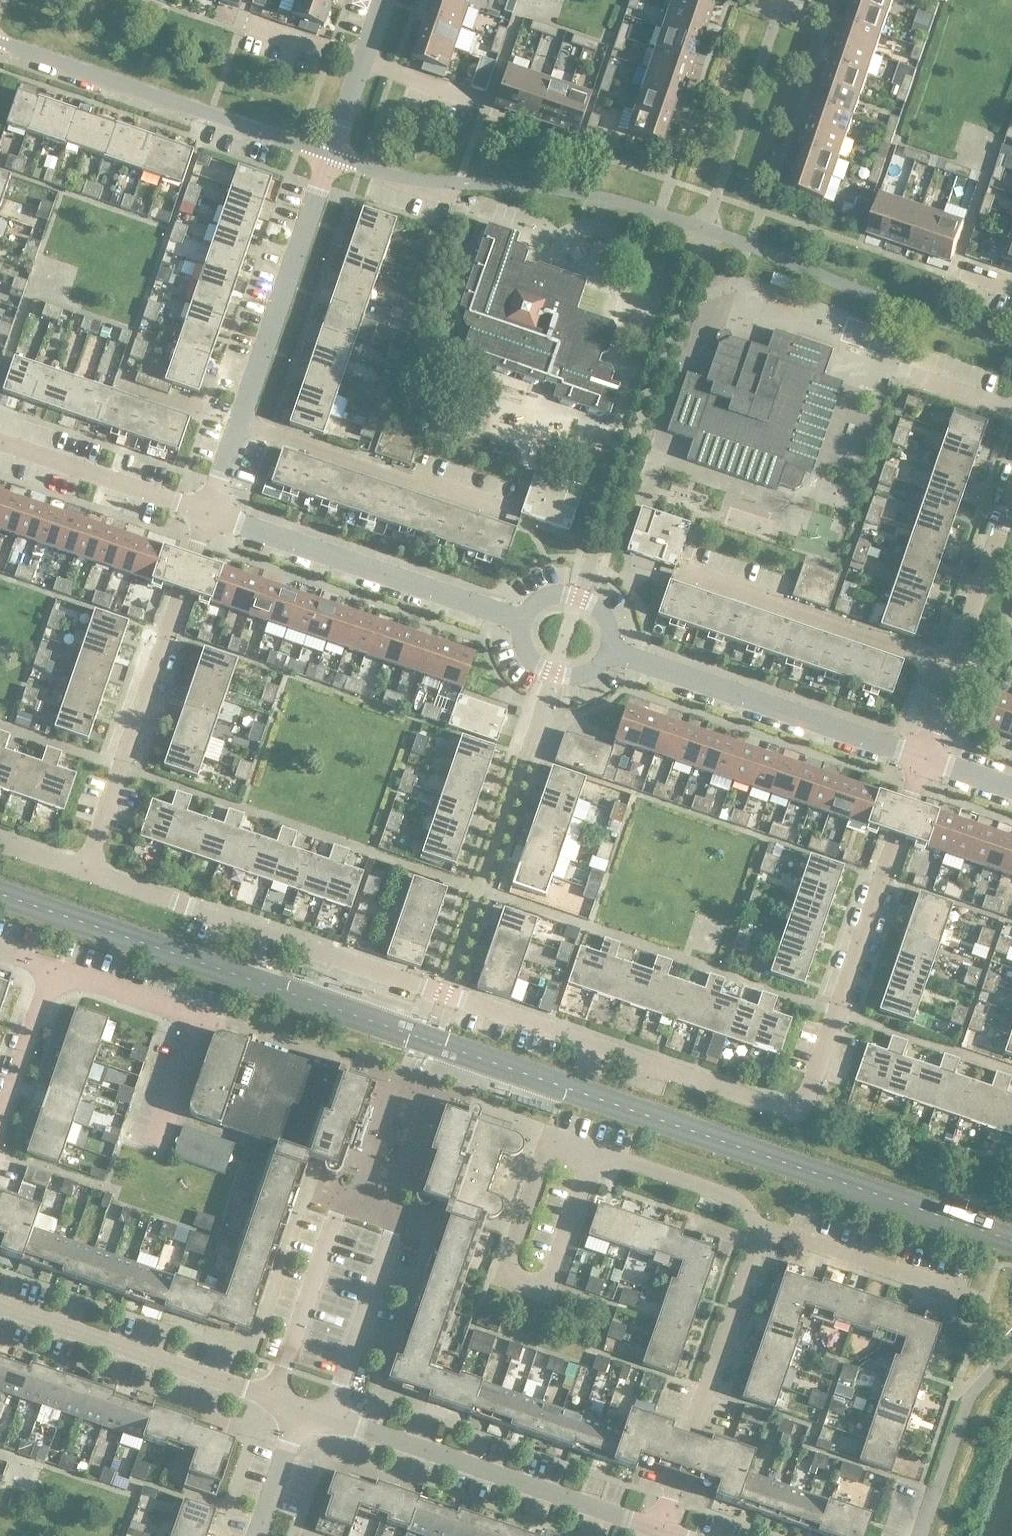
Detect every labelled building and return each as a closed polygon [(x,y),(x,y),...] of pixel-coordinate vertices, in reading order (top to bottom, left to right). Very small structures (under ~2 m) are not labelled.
[(313,0),(295,0),(290,16),(323,27),(330,6),(313,0)] [(444,0),(431,0),(426,16),(460,28),(467,8),(444,0)] [(511,0),(507,0),(503,11),(512,14),(516,2),(511,0)] [(626,7),(635,10),(638,0),(629,0),(626,7)] [(713,0),(671,0),(669,8),(707,21),(714,0),(713,0)] [(854,3),(888,14),(893,0),(855,0),(854,3)] [(926,13),(935,16),(939,4),(931,1),(926,13)] [(854,3),(847,22),(847,23),(881,35),(888,14),(854,3)] [(707,21),(669,8),(662,28),(700,42),(707,21)] [(460,28),(426,16),(419,37),(453,49),(460,28)] [(843,20),(841,26),(836,42),(874,55),(881,35),(847,23),(847,22),(843,20)] [(545,25),(532,21),(529,29),(542,33),(545,25)] [(629,26),(621,24),(617,36),(625,39),(629,26)] [(557,29),(545,25),(542,33),(554,38),(557,29)] [(498,27),(494,40),(502,42),(506,30),(498,27)] [(700,42),(662,28),(655,49),(693,62),(700,42)] [(919,34),(915,47),(924,49),(928,37),(919,34)] [(585,39),(573,35),(570,43),(583,47),(585,39)] [(625,39),(617,36),(612,49),(621,51),(625,39)] [(453,49),(419,37),(411,58),(445,70),(453,49)] [(598,43),(585,39),(583,47),(595,51),(598,43)] [(502,42),(494,40),(489,52),(498,55),(502,42)] [(874,55),(836,42),(829,62),(867,75),(874,55)] [(924,49),(915,47),(911,59),(919,62),(924,49)] [(693,62),(655,49),(648,70),(686,83),(693,62)] [(479,59),(469,87),(485,92),(494,65),(479,59)] [(867,75),(829,62),(821,83),(860,96),(867,75)] [(615,67),(607,65),(603,77),(611,80),(615,67)] [(528,74),(506,67),(493,105),(515,113),(528,74)] [(686,83),(648,70),(641,90),(675,102),(674,103),(679,104),(686,83)] [(548,81),(528,74),(515,113),(535,120),(548,81)] [(905,75),(901,87),(910,90),(914,78),(905,75)] [(611,80),(603,77),(598,89),(607,92),(611,80)] [(569,88),(548,81),(535,120),(555,127),(569,88)] [(860,96),(821,83),(814,104),(853,117),(860,96)] [(910,90),(901,87),(897,100),(905,103),(910,90)] [(590,95),(569,88),(555,127),(577,134),(590,95)] [(675,102),(641,90),(634,110),(668,122),(674,103),(675,102)] [(37,98),(17,91),(5,125),(25,132),(37,98)] [(56,105),(37,98),(25,132),(45,139),(56,105)] [(853,117),(814,104),(807,124),(846,137),(853,117)] [(76,112),(56,105),(45,139),(64,145),(76,112)] [(618,126),(627,129),(626,132),(660,143),(668,122),(634,110),(633,112),(623,109),(618,126)] [(95,118),(76,112),(64,145),(83,152),(95,118)] [(598,117),(590,114),(586,126),(594,129),(598,117)] [(891,116),(887,129),(895,131),(900,119),(891,116)] [(114,125),(95,118),(83,152),(103,158),(114,125)] [(846,137),(807,124),(800,146),(805,147),(805,146),(839,158),(846,137)] [(134,131),(114,125),(103,158),(122,165),(134,131)] [(895,131),(887,129),(883,141),(891,144),(895,131)] [(153,138),(134,131),(122,165),(141,172),(153,138)] [(172,145),(153,138),(141,172),(161,178),(172,145)] [(192,152),(172,145),(161,178),(181,185),(192,152)] [(805,146),(805,147),(798,167),(832,178),(839,158),(805,146)] [(918,153),(906,149),(903,157),(916,161),(918,153)] [(211,158),(198,153),(195,163),(207,167),(211,158)] [(931,157),(918,153),(916,161),(928,165),(931,157)] [(1009,156),(1000,153),(996,166),(1004,169),(1009,156)] [(46,155),(42,167),(47,169),(51,170),(55,158),(46,155)] [(8,156),(4,168),(12,171),(17,158),(8,156)] [(877,157),(873,169),(882,172),(886,160),(877,157)] [(25,161),(17,158),(12,171),(21,174),(25,161)] [(959,167),(947,162),(944,171),(956,175),(959,167)] [(1004,169),(996,166),(992,178),(1000,181),(1004,169)] [(271,178),(237,167),(230,187),(264,199),(271,178)] [(832,178),(798,167),(791,188),(825,200),(832,178)] [(972,171),(959,167),(956,175),(969,179),(972,171)] [(47,169),(42,181),(51,184),(55,172),(51,170),(47,169)] [(882,172),(873,169),(869,182),(877,185),(882,172)] [(64,174),(55,172),(51,184),(59,187),(64,174)] [(0,173),(0,196),(3,197),(10,176),(0,173)] [(85,182),(81,194),(89,197),(94,185),(85,182)] [(200,189),(188,184),(185,193),(197,197),(200,189)] [(102,188),(94,185),(89,197),(98,200),(102,188)] [(264,199),(230,187),(224,206),(257,218),(264,199)] [(197,197),(185,193),(182,202),(194,206),(197,197)] [(995,197),(986,194),(982,207),(990,210),(995,197)] [(124,195),(120,208),(128,210),(132,198),(124,195)] [(880,195),(868,229),(867,233),(888,241),(901,202),(880,195)] [(141,201),(132,198),(128,210),(137,213),(141,201)] [(856,198),(850,217),(865,222),(871,203),(856,198)] [(40,200),(38,209),(50,213),(53,204),(40,200)] [(922,209),(901,202),(888,241),(909,248),(922,209)] [(257,218),(224,206),(217,226),(251,237),(257,218)] [(990,210),(982,207),(978,219),(986,222),(990,210)] [(50,213),(38,209),(35,217),(47,221),(50,213)] [(362,209),(360,216),(355,230),(388,241),(395,221),(362,209)] [(942,216),(922,209),(909,248),(929,255),(942,216)] [(158,210),(155,220),(168,224),(171,215),(158,210)] [(964,223),(942,216),(929,255),(951,262),(964,223)] [(187,227),(174,223),(171,232),(184,236),(187,227)] [(518,235),(487,224),(486,229),(481,231),(477,243),(479,248),(476,256),(472,258),(468,270),(470,275),(467,283),(463,286),(458,298),(461,302),(459,307),(466,309),(462,320),(465,327),(469,328),(460,355),(465,357),(467,362),(479,366),(483,364),(492,367),(494,371),(506,375),(511,373),(519,376),(522,380),(534,384),(538,382),(543,384),(544,382),(556,386),(552,397),(557,399),(559,403),(571,407),(576,405),(585,408),(587,413),(599,417),(603,415),(608,416),(619,385),(610,382),(613,373),(609,367),(598,363),(600,355),(607,352),(615,329),(612,322),(576,310),(586,281),(538,264),(531,267),(523,265),(527,253),(524,246),(515,243),(518,235)] [(251,237),(217,226),(210,245),(244,256),(251,237)] [(388,241),(355,230),(348,249),(382,260),(388,241)] [(184,236),(171,232),(168,240),(181,244),(184,236)] [(441,236),(428,232),(425,241),(438,246),(441,236)] [(27,239),(24,247),(37,251),(40,243),(27,239)] [(1011,239),(1004,261),(1011,264),(1011,240),(1011,239)] [(244,256),(210,245),(204,265),(237,276),(244,256)] [(37,251),(24,247),(22,256),(34,260),(37,251)] [(382,260),(348,249),(342,268),(375,280),(382,260)] [(1004,261),(1001,268),(1011,272),(1011,264),(1004,261)] [(173,266),(161,262),(158,271),(170,275),(173,266)] [(418,263),(415,272),(427,276),(430,267),(418,263)] [(237,276),(204,265),(197,284),(231,296),(237,276)] [(375,280),(342,268),(335,287),(369,299),(375,280)] [(170,275),(158,271),(155,279),(168,284),(170,275)] [(427,276),(415,272),(412,280),(424,284),(427,276)] [(14,278),(11,286),(24,290),(27,282),(14,278)] [(231,296),(197,284),(190,304),(224,315),(231,296)] [(24,290),(11,286),(8,295),(21,299),(24,290)] [(369,299),(335,287),(328,307),(362,319),(369,299)] [(160,305),(148,301),(145,309),(157,314),(160,305)] [(405,302),(402,310),(414,315),(417,306),(405,302)] [(54,306),(45,303),(41,316),(49,319),(54,306)] [(224,315),(190,304),(184,323),(217,334),(224,315)] [(62,309),(54,306),(49,319),(58,322),(62,309)] [(362,319),(328,307),(322,327),(355,338),(362,319)] [(157,314),(145,309),(142,318),(154,322),(157,314)] [(414,315),(402,310),(399,319),(411,323),(414,315)] [(1,316),(0,319),(0,326),(10,329),(13,321),(1,316)] [(92,319),(84,317),(79,329),(88,332),(92,319)] [(101,322),(92,319),(88,332),(97,335),(101,322)] [(217,334),(184,323),(177,342),(211,354),(217,334)] [(0,326),(0,335),(8,338),(10,329),(0,326)] [(355,338),(322,327),(315,346),(349,358),(355,338)] [(131,333),(122,329),(117,342),(127,345),(131,333)] [(832,350),(773,330),(766,350),(731,338),(731,337),(731,335),(730,334),(730,333),(728,332),(726,331),(723,330),(721,331),(720,331),(718,332),(717,334),(716,335),(715,337),(715,339),(715,340),(716,342),(717,343),(718,344),(706,380),(686,373),(666,432),(692,440),(686,459),(776,490),(778,484),(794,490),(800,487),(805,471),(811,473),(842,382),(823,376),(832,350)] [(147,344),(134,340),(132,348),(144,352),(147,344)] [(391,341),(388,349),(401,354),(404,345),(391,341)] [(211,354),(177,342),(171,361),(204,373),(211,354)] [(349,358),(315,346),(308,365),(342,377),(349,358)] [(144,352),(132,348),(129,357),(141,361),(144,352)] [(401,354),(388,349),(385,358),(398,362),(401,354)] [(33,365),(13,358),(3,387),(1,392),(22,399),(33,365)] [(204,373),(171,361),(164,382),(137,373),(134,383),(168,394),(171,384),(197,393),(204,373)] [(53,372),(33,365),(22,399),(41,405),(53,372)] [(342,377),(308,365),(302,385),(335,396),(342,377)] [(72,378),(53,372),(41,405),(61,412),(72,378)] [(91,385),(72,378),(61,412),(80,419),(91,385)] [(378,380),(375,388),(388,392),(391,384),(378,380)] [(111,392),(91,385),(80,419),(99,425),(111,392)] [(335,396),(302,385),(295,404),(329,416),(335,396)] [(388,392),(375,388),(372,397),(385,401),(388,392)] [(149,405),(111,392),(99,425),(138,438),(149,405)] [(919,400),(907,396),(904,405),(916,409),(919,400)] [(329,416),(295,404),(288,424),(322,436),(329,416)] [(189,418),(149,405),(138,438),(177,452),(189,418)] [(986,423),(952,412),(946,432),(979,443),(986,423)] [(365,418),(362,427),(374,431),(377,422),(365,418)] [(421,432),(385,419),(373,453),(409,466),(421,432)] [(374,431),(362,427),(359,435),(371,439),(374,431)] [(909,431),(896,427),(893,436),(906,440),(909,431)] [(979,443),(946,432),(939,451),(973,463),(979,443)] [(906,440),(893,436),(890,444),(903,448),(906,440)] [(321,464),(281,450),(270,484),(309,497),(321,464)] [(973,463),(939,451),(932,471),(966,482),(973,463)] [(360,477),(321,464),(309,497),(348,510),(360,477)] [(895,470),(883,466),(880,474),(893,478),(895,470)] [(569,483),(535,471),(520,514),(568,531),(575,511),(561,507),(569,483)] [(966,482),(932,471),(926,490),(959,501),(966,482)] [(893,478),(880,474),(877,483),(890,487),(893,478)] [(399,490),(360,477),(348,510),(387,524),(399,490)] [(583,488),(569,483),(561,507),(575,511),(583,488)] [(437,503),(399,490),(387,524),(426,537),(437,503)] [(959,501),(926,490),(919,509),(953,521),(959,501)] [(7,495),(0,517),(0,530),(16,536),(27,502),(7,495)] [(47,509),(27,502),(16,536),(35,542),(47,509)] [(476,517),(437,503),(426,537),(465,550),(476,517)] [(882,509),(870,505),(867,513),(879,518),(882,509)] [(654,512),(641,507),(633,531),(646,536),(654,512)] [(66,515),(47,509),(35,542),(55,549),(66,515)] [(953,521),(919,509),(912,529),(946,540),(953,521)] [(689,524),(654,512),(646,536),(633,531),(626,551),(674,567),(689,524)] [(879,518),(867,513),(864,522),(876,526),(879,518)] [(85,522),(66,515),(55,549),(74,556),(85,522)] [(516,530),(476,517),(465,550),(504,564),(516,530)] [(104,528),(85,522),(74,556),(93,562),(104,528)] [(124,535),(104,528),(93,562),(113,569),(124,535)] [(946,540),(912,529),(906,548),(939,560),(946,540)] [(143,542),(124,535),(113,569),(132,575),(143,542)] [(163,548),(143,542),(132,575),(152,582),(163,548)] [(869,548),(856,543),(854,552),(866,556),(869,548)] [(194,559),(163,548),(152,582),(182,593),(210,602),(221,568),(194,559)] [(939,560),(906,548),(899,568),(933,579),(939,560)] [(866,556),(854,552),(851,560),(863,565),(866,556)] [(839,575),(803,562),(791,596),(828,609),(839,575)] [(18,565),(13,577),(22,580),(26,568),(18,565)] [(35,571),(26,568),(22,580),(30,583),(35,571)] [(240,575),(221,568),(210,602),(229,609),(240,575)] [(933,579),(899,568),(893,587),(926,598),(933,579)] [(259,581),(240,575),(229,609),(248,615),(259,581)] [(56,578),(52,590),(61,593),(65,581),(56,578)] [(73,584),(65,581),(61,593),(69,596),(73,584)] [(279,588),(259,581),(248,615),(268,622),(279,588)] [(708,596),(668,582),(657,616),(696,629),(708,596)] [(856,586),(843,582),(840,590),(853,595),(856,586)] [(926,598),(893,587),(886,606),(920,618),(926,598)] [(298,595),(279,588),(268,622),(287,628),(298,595)] [(853,595),(840,590),(837,599),(850,603),(853,595)] [(95,591),(91,604),(99,607),(103,594),(95,591)] [(112,597),(103,594),(99,607),(108,610),(112,597)] [(318,601),(298,595),(287,628),(306,635),(318,601)] [(746,609),(708,596),(696,629),(735,643),(746,609)] [(337,608),(318,601),(306,635),(326,642),(337,608)] [(920,618),(886,606),(879,626),(913,638),(920,618)] [(129,607),(126,616),(138,620),(142,611),(129,607)] [(356,614),(337,608),(326,642),(345,648),(356,614)] [(785,622),(746,609),(735,643),(774,656),(785,622)] [(64,614),(52,610),(49,618),(61,623),(64,614)] [(127,623),(94,611),(87,631),(121,643),(127,623)] [(376,621),(356,614),(345,648),(364,655),(376,621)] [(61,623),(49,618),(46,627),(58,631),(61,623)] [(395,628),(376,621),(364,655),(384,661),(395,628)] [(824,636),(785,622),(774,656),(813,669),(824,636)] [(414,634),(395,628),(384,661),(403,668),(414,634)] [(121,643),(87,631),(80,651),(114,662),(121,643)] [(200,631),(196,640),(209,644),(212,635),(200,631)] [(434,641),(414,634),(403,668),(422,674),(434,641)] [(863,649),(824,636),(813,669),(851,682),(863,649)] [(230,637),(226,650),(235,653),(239,640),(230,637)] [(248,643),(239,640),(235,653),(243,656),(248,643)] [(453,647),(434,641),(422,674),(441,681),(453,647)] [(473,654),(453,647),(441,681),(462,688),(473,654)] [(51,653),(39,648),(36,657),(48,661),(51,653)] [(237,660),(203,649),(196,669),(230,681),(237,660)] [(902,662),(863,649),(851,682),(891,696),(902,662)] [(114,662),(80,651),(74,670),(107,682),(114,662)] [(269,651),(265,663),(274,666),(278,654),(269,651)] [(286,657),(278,654),(274,666),(282,669),(286,657)] [(48,661),(36,657),(33,665),(45,670),(48,661)] [(308,664),(304,677),(313,680),(317,667),(308,664)] [(325,670),(317,667),(313,680),(321,682),(325,670)] [(230,681),(196,669),(190,688),(223,700),(230,681)] [(107,682),(74,670),(67,689),(101,701),(107,682)] [(347,677),(343,690),(351,693),(355,680),(347,677)] [(364,683),(355,680),(351,693),(360,696),(364,683)] [(266,683),(263,692),(275,696),(278,687),(266,683)] [(38,691),(25,687),(23,695),(35,700),(38,691)] [(223,700),(190,688),(183,708),(217,719),(223,700)] [(101,701),(67,689),(60,709),(94,720),(101,701)] [(385,691),(381,703),(390,706),(394,694),(385,691)] [(275,696),(263,692),(260,700),(272,705),(275,696)] [(403,696),(394,694),(390,706),(398,709),(403,696)] [(35,700),(23,695),(20,704),(32,708),(35,700)] [(997,695),(986,729),(1006,735),(1011,718),(1011,700),(997,695)] [(458,696),(447,726),(472,734),(482,704),(458,696)] [(424,704),(420,716),(428,719),(433,707),(424,704)] [(506,712),(482,704),(472,734),(496,743),(506,712)] [(441,710),(433,707),(428,719),(437,722),(441,710)] [(646,714),(626,707),(614,740),(634,747),(646,714)] [(217,719),(183,708),(176,727),(210,738),(217,719)] [(94,720),(60,709),(53,729),(87,740),(94,720)] [(18,711),(14,723),(28,727),(32,716),(18,711)] [(665,720),(646,714),(634,747),(654,754),(665,720)] [(684,727),(665,720),(654,754),(673,760),(684,727)] [(253,722),(250,730),(262,735),(265,726),(253,722)] [(210,738),(176,727),(170,746),(203,758),(210,738)] [(704,733),(684,727),(673,760),(692,767),(704,733)] [(262,735),(250,730),(247,739),(259,743),(262,735)] [(1,732),(0,736),(0,789),(10,793),(22,756),(4,749),(9,734),(1,732)] [(588,740),(564,732),(554,762),(578,771),(588,740)] [(723,740),(704,733),(692,767),(711,774),(723,740)] [(429,739),(416,735),(413,743),(426,747),(429,739)] [(494,748),(461,737),(454,757),(488,769),(494,748)] [(613,748),(588,740),(578,771),(602,779),(613,748)] [(742,747),(723,740),(711,774),(731,780),(742,747)] [(426,747),(413,743),(410,752),(423,756),(426,747)] [(203,758),(170,746),(163,766),(196,778),(203,758)] [(54,750),(46,747),(41,762),(22,756),(10,793),(36,802),(54,750)] [(762,753),(742,747),(731,780),(750,787),(762,753)] [(61,752),(54,750),(36,802),(63,811),(76,774),(56,767),(61,752)] [(781,760),(762,753),(750,787),(769,793),(781,760)] [(620,756),(616,767),(623,769),(627,759),(620,756)] [(488,769),(454,757),(447,776),(481,788),(488,769)] [(239,760),(236,769),(249,773),(252,765),(239,760)] [(801,767),(781,760),(769,793),(789,800),(801,767)] [(820,773),(801,767),(789,800),(809,807),(820,773)] [(585,779),(551,768),(544,788),(578,800),(585,779)] [(249,773),(236,769),(234,777),(246,782),(249,773)] [(617,770),(613,782),(621,785),(626,773),(617,770)] [(415,777),(403,773),(400,782),(412,786),(415,777)] [(634,776),(626,773),(621,785),(630,788),(634,776)] [(839,780),(820,773),(809,807),(828,813),(839,780)] [(481,788),(447,776),(441,796),(474,807),(481,788)] [(859,786),(839,780),(828,813),(847,820),(859,786)] [(412,786),(400,782),(397,790),(409,794),(412,786)] [(656,783),(651,796),(660,799),(664,786),(656,783)] [(673,789),(664,786),(660,799),(668,802),(673,789)] [(878,793),(859,786),(847,820),(866,827),(878,793)] [(578,800),(544,788),(538,807),(571,819),(578,800)] [(183,794),(176,791),(171,806),(151,800),(139,837),(166,846),(183,794)] [(910,804),(878,793),(866,827),(899,838),(924,847),(936,813),(910,804)] [(191,797),(183,794),(166,846),(192,855),(204,818),(186,811),(191,797)] [(474,807),(441,796),(434,815),(468,826),(474,807)] [(694,796),(690,809),(698,812),(703,799),(694,796)] [(711,802),(703,799),(698,812),(707,815),(711,802)] [(614,803),(611,811),(624,815),(627,807),(614,803)] [(571,819),(538,807),(531,827),(565,838),(571,819)] [(236,812),(228,809),(223,824),(204,818),(192,855),(218,864),(236,812)] [(733,810),(729,822),(737,825),(741,813),(733,810)] [(624,815),(611,811),(608,820),(621,824),(624,815)] [(243,815),(236,812),(218,864),(244,873),(257,836),(238,829),(243,815)] [(402,816),(390,812),(387,820),(399,825),(402,816)] [(750,815),(741,813),(737,825),(746,828),(750,815)] [(956,820),(936,813),(924,847),(944,853),(956,820)] [(468,826),(434,815),(428,834),(461,846),(468,826)] [(399,825),(387,820),(384,829),(396,833),(399,825)] [(975,826),(956,820),(944,853),(964,860),(975,826)] [(772,823),(768,835),(776,838),(780,826),(772,823)] [(789,829),(780,826),(776,838),(785,841),(789,829)] [(994,833),(975,826),(964,860),(983,866),(994,833)] [(288,830),(281,827),(276,842),(257,836),(244,873),(271,882),(288,830)] [(565,838),(531,827),(524,846),(558,857),(565,838)] [(296,833),(288,830),(271,882),(297,891),(310,854),(291,847),(296,833)] [(994,833),(983,866),(1002,873),(1011,845),(1011,839),(994,833)] [(461,846),(428,834),(421,855),(422,855),(440,861),(454,866),(461,846)] [(811,836),(806,849),(815,852),(819,839),(811,836)] [(828,842),(819,839),(815,852),(823,855),(828,842)] [(601,841),(598,849),(610,854),(613,845),(601,841)] [(341,848),(333,845),(328,860),(310,854),(297,891),(323,900),(341,848)] [(1002,873),(1011,876),(1011,845),(1002,873)] [(558,857),(524,846),(518,865),(552,877),(558,857)] [(349,851),(341,848),(323,900),(350,909),(363,872),(343,865),(349,851)] [(610,854),(598,849),(595,858),(608,862),(610,854)] [(844,851),(841,861),(853,865),(857,856),(844,851)] [(777,858),(764,854),(762,862),(774,867),(777,858)] [(422,855),(421,859),(439,865),(440,861),(422,855)] [(843,867),(809,856),(802,876),(836,888),(843,867)] [(774,867),(762,862),(759,871),(771,875),(774,867)] [(552,877),(518,865),(511,885),(545,897),(552,877)] [(915,875),(911,884),(924,889),(927,880),(915,875)] [(380,880),(368,876),(365,885),(377,889),(380,880)] [(836,888),(802,876),(796,896),(829,907),(836,888)] [(412,878),(406,899),(439,910),(446,890),(412,878)] [(588,880),(585,888),(597,892),(600,884),(588,880)] [(946,882),(942,895),(951,898),(955,885),(946,882)] [(377,889),(365,885),(362,893),(374,898),(377,889)] [(963,888),(955,885),(951,898),(959,901),(963,888)] [(597,892),(585,888),(582,897),(594,901),(597,892)] [(764,897),(751,892),(748,901),(761,905),(764,897)] [(952,905),(918,893),(911,914),(945,925),(952,905)] [(829,907),(796,896),(789,915),(823,926),(829,907)] [(985,896),(981,908),(989,911),(993,899),(985,896)] [(439,910),(406,899),(399,918),(433,929),(439,910)] [(1002,902),(993,899),(989,911),(998,914),(1002,902)] [(761,905),(748,901),(745,909),(758,914),(761,905)] [(284,905),(281,915),(288,917),(291,908),(284,905)] [(503,909),(498,924),(496,929),(529,941),(536,921),(503,909)] [(945,925),(911,914),(905,933),(938,944),(945,925)] [(367,919),(355,915),(352,923),(364,927),(367,919)] [(823,926),(789,915),(782,934),(816,946),(823,926)] [(433,929),(399,918),(392,937),(426,949),(433,929)] [(364,927),(352,923),(349,932),(361,936),(364,927)] [(566,926),(562,937),(575,941),(578,930),(566,926)] [(981,928),(978,936),(991,941),(994,932),(981,928)] [(529,941),(496,929),(489,949),(523,960),(529,941)] [(750,935),(738,931),(735,939),(748,944),(750,935)] [(938,944),(905,933),(898,952),(932,964),(938,944)] [(816,946),(782,934),(776,953),(809,965),(816,946)] [(1011,939),(999,934),(996,943),(1009,947),(1011,939)] [(991,941),(978,936),(975,945),(988,949),(991,941)] [(426,949),(392,937),(385,958),(419,969),(426,949)] [(612,941),(604,938),(599,953),(579,946),(567,983),(594,993),(612,941)] [(748,944),(735,939),(732,948),(745,952),(748,944)] [(619,943),(612,941),(594,993),(620,1002),(633,964),(614,958),(619,943)] [(561,942),(558,951),(570,955),(573,946),(561,942)] [(1009,947),(996,943),(993,951),(1006,956),(1009,947)] [(523,960),(489,949),(483,968),(516,980),(523,960)] [(570,955),(558,951),(555,959),(567,963),(570,955)] [(932,964),(898,952),(892,971),(925,983),(932,964)] [(809,965),(776,953),(769,974),(802,985),(809,965)] [(664,959),(657,956),(651,971),(633,964),(620,1002),(646,1011),(664,959)] [(672,961),(664,959),(646,1011),(673,1019),(685,982),(667,976),(672,961)] [(968,966),(965,975),(977,979),(980,971),(968,966)] [(516,980),(483,968),(476,988),(509,1000),(516,980)] [(12,975),(0,971),(0,1009),(12,975)] [(925,983),(892,971),(885,991),(919,1002),(925,983)] [(999,977),(986,973),(983,981),(996,986),(999,977)] [(717,977),(709,974),(704,989),(685,982),(673,1019),(699,1028),(717,977)] [(977,979),(965,975),(962,983),(974,988),(977,979)] [(724,979),(717,977),(699,1028),(725,1037),(738,1000),(719,994),(724,979)] [(547,981),(544,989),(557,994),(560,985),(547,981)] [(996,986),(983,981),(980,990),(993,994),(996,986)] [(557,994),(544,989),(541,998),(554,1002),(557,994)] [(919,1002),(885,991),(878,1011),(912,1023),(919,1002)] [(769,995),(761,992),(756,1007),(738,1000),(725,1037),(751,1046),(769,995)] [(777,997),(769,995),(751,1046),(778,1056),(791,1019),(772,1012),(777,997)] [(954,1005),(951,1013),(964,1018),(967,1009),(954,1005)] [(108,1019),(76,1008),(68,1030),(100,1041),(108,1019)] [(985,1016),(973,1011),(970,1020),(982,1024),(985,1016)] [(964,1018),(951,1013),(948,1022),(961,1026),(964,1018)] [(982,1024),(970,1020),(967,1028),(980,1033),(982,1024)] [(100,1041),(68,1030),(61,1050),(93,1061),(100,1041)] [(211,1043),(204,1062),(190,1103),(190,1104),(190,1105),(189,1106),(189,1107),(189,1108),(189,1109),(190,1109),(190,1110),(190,1111),(190,1112),(191,1112),(191,1113),(191,1114),(192,1114),(192,1115),(193,1116),(194,1116),(194,1117),(195,1117),(195,1118),(196,1118),(197,1118),(198,1119),(202,1120),(219,1126),(271,1144),(220,1293),(196,1285),(175,1277),(164,1310),(206,1324),(216,1327),(233,1333),(235,1328),(249,1333),(257,1310),(251,1308),(258,1289),(265,1270),(270,1272),(278,1250),(285,1229),(279,1227),(286,1207),(292,1188),(298,1190),(306,1167),(300,1165),(304,1155),(309,1157),(324,1162),(324,1163),(324,1164),(324,1165),(324,1166),(324,1167),(324,1168),(324,1169),(325,1170),(326,1171),(327,1172),(328,1173),(329,1173),(330,1174),(331,1174),(332,1174),(333,1174),(334,1174),(335,1173),(336,1173),(337,1173),(338,1172),(339,1172),(339,1171),(340,1170),(340,1169),(341,1169),(341,1168),(342,1165),(348,1148),(349,1145),(348,1144),(347,1146),(343,1144),(353,1113),(359,1115),(370,1084),(367,1083),(362,1081),(363,1077),(368,1079),(369,1078),(350,1071),(350,1070),(350,1069),(350,1068),(350,1067),(349,1066),(348,1065),(347,1065),(347,1064),(346,1064),(345,1064),(344,1064),(343,1064),(342,1065),(341,1065),(340,1066),(339,1067),(339,1068),(338,1068),(337,1073),(247,1042),(231,1036),(226,1035),(225,1035),(225,1034),(224,1034),(223,1034),(222,1034),(221,1034),(220,1035),(219,1035),(218,1035),(217,1035),(217,1036),(216,1036),(215,1037),(214,1038),(213,1038),(213,1039),(212,1039),(212,1040),(212,1041),(211,1041),(211,1042),(211,1043)] [(1010,1034),(1003,1054),(1011,1057),(1011,1034),(1010,1034)] [(899,1039),(891,1036),(886,1051),(867,1044),(854,1081),(881,1091),(899,1039)] [(907,1042),(899,1039),(881,1091),(907,1100),(920,1063),(902,1056),(907,1042)] [(134,1044),(131,1051),(146,1056),(148,1049),(134,1044)] [(93,1061),(61,1050),(54,1071),(86,1082),(93,1061)] [(146,1056),(131,1051),(129,1058),(143,1063),(146,1056)] [(951,1057),(943,1054),(938,1069),(920,1063),(907,1100),(933,1109),(951,1057)] [(959,1059),(951,1057),(933,1109),(959,1118),(972,1081),(954,1074),(959,1059)] [(86,1082),(54,1071),(47,1091),(79,1102),(86,1082)] [(1003,1075),(996,1072),(990,1087),(972,1081),(959,1118),(985,1126),(1003,1075)] [(1003,1075),(985,1126),(1011,1136),(1011,1094),(1006,1092),(1011,1077),(1003,1075)] [(120,1085),(117,1092),(132,1097),(134,1090),(120,1085)] [(79,1102),(47,1091),(40,1112),(72,1123),(79,1102)] [(132,1097),(117,1092),(115,1099),(129,1104),(132,1097)] [(467,1112),(449,1105),(447,1111),(444,1109),(433,1141),(439,1143),(430,1168),(425,1166),(423,1170),(422,1174),(416,1191),(415,1194),(415,1196),(415,1197),(415,1199),(416,1199),(416,1201),(417,1202),(418,1203),(419,1204),(420,1204),(422,1205),(423,1205),(425,1205),(427,1205),(428,1204),(430,1203),(431,1202),(432,1201),(433,1199),(453,1206),(450,1217),(444,1215),(436,1237),(442,1239),(428,1278),(423,1276),(408,1319),(414,1321),(400,1360),(395,1358),(387,1380),(419,1391),(417,1396),(427,1399),(427,1400),(469,1414),(480,1382),(458,1375),(435,1367),(486,1217),(488,1218),(491,1218),(493,1218),(495,1217),(497,1216),(498,1215),(499,1214),(501,1212),(501,1210),(502,1208),(502,1207),(502,1206),(501,1203),(501,1202),(500,1200),(498,1198),(497,1197),(496,1196),(493,1195),(487,1193),(500,1153),(507,1156),(510,1156),(512,1156),(513,1156),(516,1156),(517,1155),(519,1154),(520,1153),(521,1151),(522,1150),(522,1149),(523,1148),(523,1145),(523,1144),(523,1143),(523,1142),(522,1139),(521,1138),(520,1137),(519,1135),(517,1134),(514,1133),(477,1121),(479,1116),(479,1115),(479,1113),(478,1111),(478,1110),(477,1110),(476,1109),(474,1108),(473,1108),(472,1108),(471,1109),(470,1109),(469,1110),(468,1111),(467,1112)] [(72,1123),(40,1112),(33,1132),(65,1143),(72,1123)] [(106,1126),(103,1133),(118,1138),(120,1131),(106,1126)] [(182,1126),(172,1157),(224,1175),(235,1144),(182,1126)] [(65,1143),(33,1132),(26,1154),(58,1165),(65,1143)] [(118,1138),(103,1133),(101,1140),(115,1145),(118,1138)] [(51,1175),(27,1166),(22,1180),(46,1188),(51,1175)] [(92,1168),(89,1175),(103,1180),(106,1172),(92,1168)] [(71,1181),(64,1179),(60,1192),(66,1195),(71,1181)] [(77,1184),(71,1181),(66,1195),(73,1197),(77,1184)] [(2,1245),(0,1250),(0,1254),(21,1261),(32,1228),(32,1229),(39,1209),(19,1203),(21,1197),(0,1190),(0,1245),(2,1245)] [(112,1195),(105,1193),(100,1206),(107,1209),(112,1195)] [(587,1236),(609,1244),(620,1212),(598,1204),(587,1236)] [(129,1210),(123,1208),(118,1221),(125,1223),(129,1210)] [(136,1212),(129,1210),(125,1223),(131,1226),(136,1212)] [(197,1212),(193,1225),(192,1226),(214,1233),(219,1220),(197,1212)] [(640,1218),(620,1212),(609,1244),(629,1251),(640,1218)] [(661,1225),(640,1218),(629,1251),(649,1257),(650,1258),(661,1225)] [(170,1224),(163,1222),(159,1235),(166,1237),(170,1224)] [(190,1231),(170,1224),(166,1237),(186,1244),(190,1231)] [(682,1233),(661,1225),(650,1258),(649,1257),(647,1262),(670,1270),(673,1260),(681,1263),(675,1282),(675,1283),(702,1292),(720,1239),(702,1233),(698,1244),(680,1238),(682,1233)] [(32,1228),(21,1261),(41,1268),(52,1236),(32,1229),(32,1228)] [(212,1239),(190,1231),(186,1244),(184,1249),(206,1257),(212,1239)] [(73,1243),(52,1236),(41,1268),(62,1275),(73,1243)] [(93,1250),(73,1243),(62,1275),(82,1282),(93,1250)] [(114,1257),(93,1250),(82,1282),(103,1289),(114,1257)] [(134,1263),(114,1257),(103,1289),(123,1296),(134,1263)] [(806,1269),(787,1262),(783,1273),(783,1274),(769,1315),(797,1325),(797,1324),(804,1305),(812,1308),(809,1317),(832,1325),(833,1320),(832,1320),(843,1288),(822,1280),(820,1286),(802,1280),(806,1269)] [(154,1270),(134,1263),(123,1296),(143,1303),(154,1270)] [(175,1277),(154,1270),(143,1303),(164,1310),(175,1277)] [(589,1277),(584,1291),(592,1294),(597,1279),(589,1277)] [(604,1282),(597,1279),(592,1294),(599,1296),(604,1282)] [(670,1280),(663,1302),(695,1313),(702,1292),(675,1283),(675,1282),(670,1280)] [(623,1288),(620,1295),(635,1300),(637,1293),(623,1288)] [(864,1295),(843,1288),(832,1320),(833,1320),(853,1327),(864,1295)] [(635,1300),(620,1295),(618,1302),(632,1307),(635,1300)] [(884,1302),(864,1295),(853,1327),(872,1334),(873,1334),(884,1302)] [(695,1313),(663,1302),(656,1322),(688,1333),(695,1313)] [(906,1309),(884,1302),(873,1334),(872,1334),(870,1338),(893,1346),(896,1337),(905,1340),(898,1358),(898,1359),(925,1369),(943,1316),(925,1310),(921,1320),(904,1314),(906,1309)] [(502,1318),(480,1310),(475,1324),(497,1332),(502,1318)] [(797,1325),(769,1315),(762,1336),(795,1347),(802,1325),(797,1324),(797,1325)] [(625,1327),(611,1322),(609,1329),(623,1334),(625,1327)] [(688,1333),(656,1322),(649,1343),(681,1354),(688,1333)] [(623,1334),(609,1329),(606,1336),(621,1341),(623,1334)] [(495,1337),(473,1330),(467,1348),(489,1355),(495,1337)] [(795,1347),(762,1336),(755,1356),(788,1367),(795,1347)] [(516,1344),(509,1342),(505,1355),(511,1358),(516,1344)] [(681,1354),(649,1343),(641,1364),(674,1375),(681,1354)] [(522,1347),(516,1344),(511,1358),(518,1360),(522,1347)] [(0,1355),(0,1389),(11,1359),(0,1355)] [(596,1355),(591,1368),(598,1371),(603,1357),(596,1355)] [(556,1358),(550,1356),(545,1369),(552,1372),(556,1358)] [(788,1367),(755,1356),(749,1377),(781,1388),(788,1367)] [(609,1360),(603,1357),(598,1371),(605,1373),(609,1360)] [(824,1357),(821,1364),(835,1369),(838,1362),(824,1357)] [(894,1357),(886,1378),(918,1389),(925,1369),(898,1359),(898,1358),(894,1357)] [(563,1361),(556,1358),(552,1372),(559,1374),(563,1361)] [(11,1359),(0,1389),(0,1391),(20,1398),(31,1366),(11,1359)] [(843,1363),(841,1371),(855,1376),(858,1369),(843,1363)] [(630,1367),(623,1364),(618,1378),(625,1380),(630,1367)] [(835,1369),(821,1364),(819,1371),(833,1376),(835,1369)] [(51,1373),(31,1366),(20,1398),(40,1405),(51,1373)] [(855,1376),(841,1371),(838,1378),(853,1383),(855,1376)] [(72,1380),(51,1373),(40,1405),(61,1412),(72,1380)] [(781,1388),(749,1377),(741,1398),(773,1409),(781,1388)] [(918,1389),(886,1378),(879,1399),(911,1410),(918,1389)] [(92,1387),(72,1380),(61,1412),(81,1419),(92,1387)] [(501,1389),(480,1382),(469,1414),(489,1421),(501,1389)] [(838,1385),(834,1394),(849,1399),(853,1390),(838,1385)] [(113,1394),(92,1387),(81,1419),(102,1426),(113,1394)] [(521,1396),(501,1389),(489,1421),(510,1428),(521,1396)] [(811,1392),(809,1399),(824,1403),(826,1397),(811,1392)] [(133,1400),(113,1394),(102,1426),(122,1433),(133,1400)] [(541,1403),(521,1396),(510,1428),(530,1435),(541,1403)] [(824,1403),(809,1399),(807,1405),(821,1410),(824,1403)] [(831,1399),(829,1405),(843,1410),(845,1404),(831,1399)] [(911,1410),(879,1399),(872,1419),(904,1430),(911,1410)] [(154,1408),(133,1400),(122,1433),(143,1440),(154,1408)] [(562,1410),(541,1403),(530,1435),(551,1442),(562,1410)] [(768,1413),(744,1405),(740,1419),(763,1427),(768,1413)] [(843,1410),(829,1405),(827,1412),(841,1417),(843,1410)] [(206,1425),(154,1408),(143,1440),(164,1447),(166,1442),(195,1452),(187,1473),(196,1476),(203,1479),(211,1482),(219,1484),(234,1441),(204,1431),(206,1425)] [(582,1417),(562,1410),(551,1442),(571,1449),(582,1417)] [(629,1411),(623,1431),(612,1463),(634,1470),(637,1462),(678,1476),(716,1490),(714,1498),(736,1505),(747,1473),(754,1454),(733,1447),(735,1441),(713,1434),(709,1445),(691,1439),(670,1432),(674,1420),(651,1413),(649,1418),(629,1411)] [(603,1424),(582,1417),(571,1449),(592,1456),(603,1424)] [(781,1418),(780,1418),(776,1431),(783,1434),(787,1420),(781,1418)] [(904,1430),(872,1419),(865,1440),(898,1450),(904,1430)] [(794,1423),(787,1420),(783,1434),(789,1436),(794,1423)] [(623,1431),(603,1424),(592,1456),(612,1463),(623,1431)] [(817,1439),(815,1447),(829,1452),(832,1444),(817,1439)] [(21,1440),(17,1453),(23,1455),(28,1442),(21,1440)] [(898,1450),(865,1440),(858,1461),(890,1472),(898,1450)] [(35,1444),(28,1442),(23,1455),(30,1458),(35,1444)] [(822,1455),(815,1453),(810,1466),(817,1468),(822,1455)] [(62,1454),(58,1467),(64,1469),(69,1456),(62,1454)] [(828,1457),(822,1455),(817,1468),(824,1471),(828,1457)] [(76,1458),(69,1456),(64,1469),(71,1472),(76,1458)] [(135,1461),(130,1475),(137,1478),(142,1463),(135,1461)] [(862,1469),(842,1462),(838,1475),(857,1482),(862,1469)] [(149,1466),(142,1463),(137,1478),(144,1480),(149,1466)] [(103,1468),(98,1481),(105,1483),(110,1470),(103,1468)] [(116,1472),(110,1470),(105,1483),(112,1486),(116,1472)] [(196,1476),(187,1473),(183,1486),(191,1489),(196,1476)] [(747,1473),(736,1505),(756,1512),(767,1480),(747,1473)] [(364,1485),(333,1475),(319,1518),(327,1521),(335,1523),(342,1526),(351,1529),(358,1508),(386,1518),(396,1490),(375,1483),(375,1484),(365,1480),(364,1485)] [(203,1479),(196,1476),(191,1489),(199,1492),(203,1479)] [(211,1482),(203,1479),(199,1492),(207,1494),(211,1482)] [(788,1487),(767,1480),(756,1512),(777,1519),(788,1487)] [(219,1484),(211,1482),(207,1494),(215,1497),(219,1484)] [(143,1486),(140,1494),(154,1499),(157,1491),(143,1486)] [(808,1494),(788,1487),(777,1519),(797,1526),(808,1494)] [(418,1498),(396,1490),(386,1518),(385,1522),(406,1530),(418,1498)] [(829,1501),(808,1494),(797,1526),(818,1533),(829,1501)] [(418,1498),(406,1530),(425,1535),(427,1535),(438,1505),(418,1498)] [(215,1511),(183,1500),(175,1521),(208,1532),(215,1511)] [(829,1501),(818,1533),(826,1535),(864,1535),(871,1515),(829,1501)] [(438,1505),(427,1535),(450,1535),(458,1512),(438,1505)] [(458,1512),(450,1535),(473,1535),(479,1519),(458,1512)] [(327,1521),(319,1518),(314,1531),(323,1534),(327,1521)] [(479,1519),(473,1535),(496,1535),(499,1526),(479,1519)] [(145,1526),(131,1521),(128,1528),(143,1533),(145,1526)] [(175,1521),(170,1535),(206,1535),(208,1532),(175,1521)] [(327,1521),(323,1534),(329,1535),(330,1535),(335,1523),(327,1521)] [(335,1523),(330,1535),(339,1535),(342,1526),(335,1523)] [(342,1526),(339,1535),(348,1535),(351,1529),(342,1526)] [(499,1526),(496,1535),(519,1535),(520,1533),(499,1526)] [(128,1528),(126,1535),(128,1535),(142,1535),(143,1533),(128,1528)]
